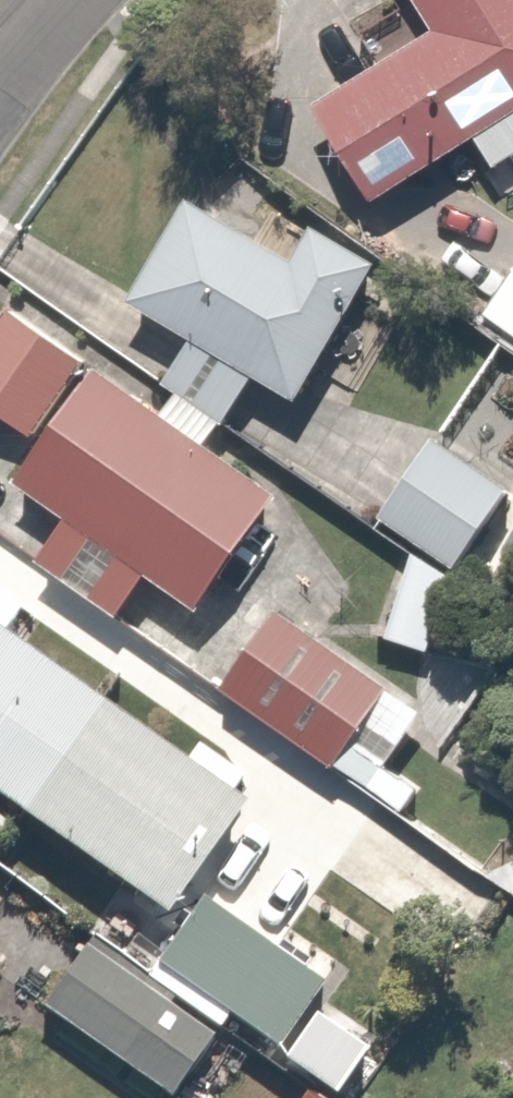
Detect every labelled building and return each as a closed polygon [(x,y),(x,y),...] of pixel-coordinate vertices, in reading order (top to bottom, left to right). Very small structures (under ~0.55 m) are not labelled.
[(429,55),(300,132),(361,234),(467,171),(484,200),(512,183),(512,0),(396,0),(429,55)] [(162,383),(143,413),(204,451),(229,410),(278,441),(374,289),(303,245),(285,273),(174,203),(89,337),(162,383)] [(469,338),(512,377),(512,289),(469,338)] [(49,388),(0,351),(0,452),(49,388)] [(77,397),(0,514),(0,518),(46,549),(14,597),(100,653),(129,608),(188,647),(220,598),(233,606),(259,566),(246,558),(269,523),(77,397)] [(420,454),(362,541),(447,597),(505,509),(420,454)] [(394,581),(368,664),(406,676),(432,593),(394,581)] [(152,934),(235,812),(1,653),(13,635),(0,626),(0,830),(152,934)] [(392,724),(267,638),(212,719),(337,805),(392,724)] [(304,1001),(191,926),(145,995),(259,1070),(304,1001)] [(164,1079),(41,998),(0,1061),(0,1066),(48,1097),(151,1097),(164,1079)]
